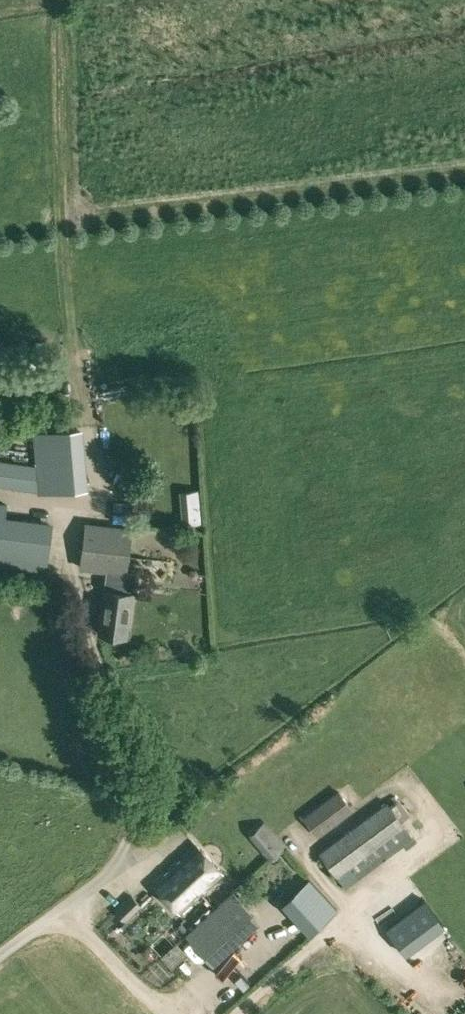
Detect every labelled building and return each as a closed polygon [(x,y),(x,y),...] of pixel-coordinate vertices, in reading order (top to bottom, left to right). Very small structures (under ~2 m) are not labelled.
[(49,493),(82,490),(81,463),(77,430),(44,431),(34,432),(37,464),(0,459),(0,486),(49,493)] [(198,489),(179,490),(181,524),(201,522),(198,489)] [(4,520),(3,520),(2,534),(0,534),(0,566),(46,572),(51,527),(4,520)] [(127,636),(134,584),(135,571),(126,570),(131,529),(87,524),(82,567),(112,571),(109,592),(104,591),(98,633),(127,636)] [(305,818),(317,834),(352,808),(340,791),(305,818)] [(336,876),(405,824),(387,801),(319,852),(336,876)] [(272,856),(283,847),(275,838),(264,848),(272,856)] [(190,880),(202,893),(213,883),(224,873),(196,843),(172,865),(188,882),(190,880)] [(188,882),(172,865),(153,883),(180,913),(202,893),(190,880),(188,882)] [(233,890),(224,899),(186,934),(213,964),(261,920),(233,890)] [(397,909),(407,922),(430,905),(420,891),(397,909)] [(125,920),(140,905),(129,895),(116,910),(125,920)] [(372,926),(384,943),(408,927),(396,909),(372,926)] [(172,967),(186,954),(175,943),(161,956),(172,967)]
